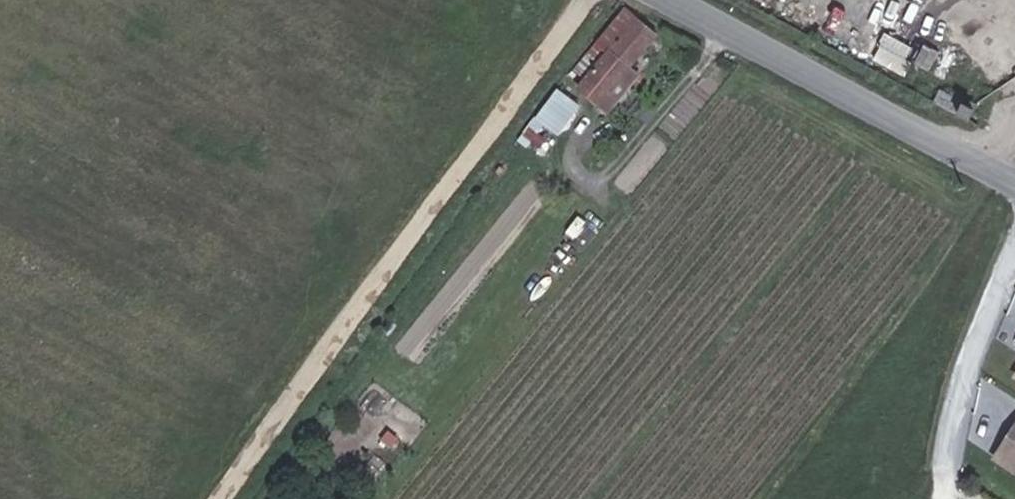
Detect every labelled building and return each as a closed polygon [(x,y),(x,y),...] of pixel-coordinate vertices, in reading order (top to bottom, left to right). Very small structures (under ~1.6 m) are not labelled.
[(589,87),(612,104),(668,37),(646,19),(589,87)] [(931,55),(946,63),(955,43),(939,37),(931,55)] [(940,95),(960,106),(968,93),(947,83),(940,95)] [(533,117),(556,134),(580,103),(556,85),(533,117)] [(970,109),(983,116),(991,100),(979,94),(970,109)] [(997,465),(1014,477),(1014,427),(1003,445),(1008,448),(997,465)] [(997,465),(1008,448),(1003,445),(992,461),(997,465)]
